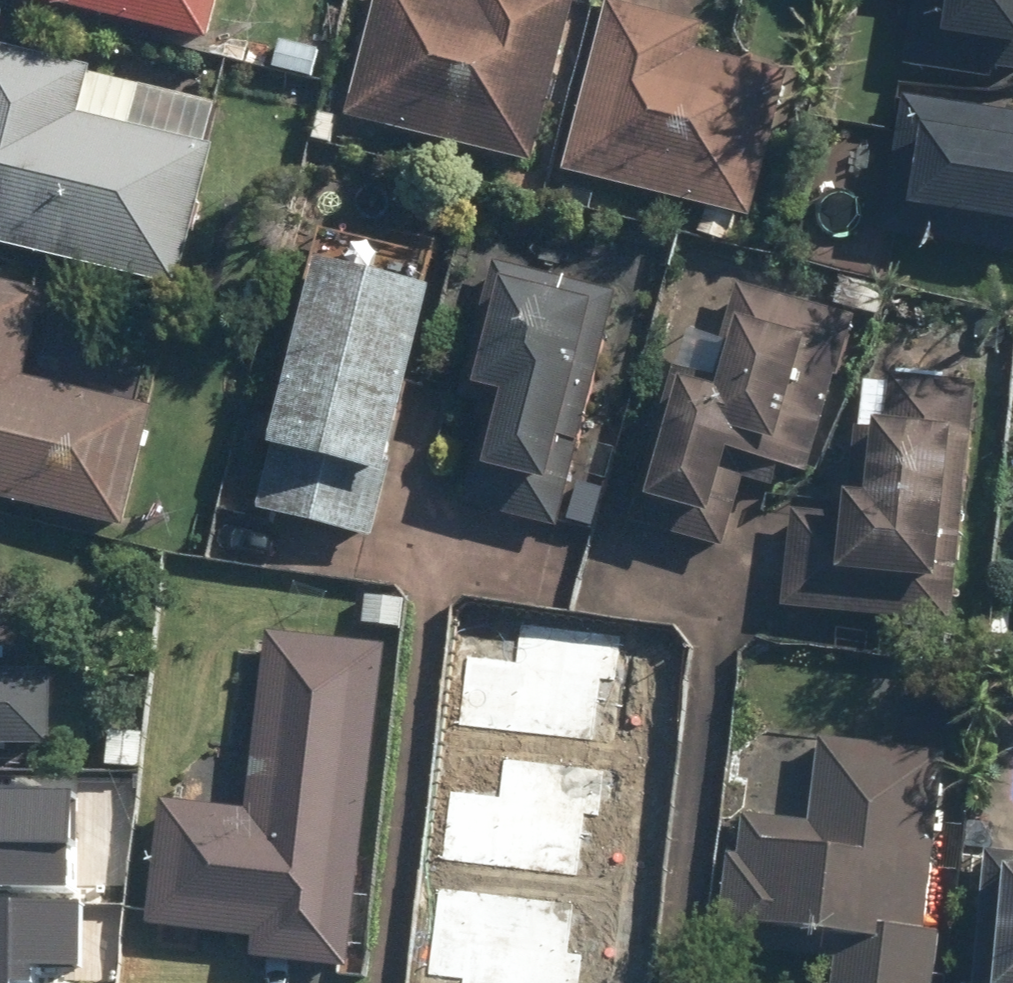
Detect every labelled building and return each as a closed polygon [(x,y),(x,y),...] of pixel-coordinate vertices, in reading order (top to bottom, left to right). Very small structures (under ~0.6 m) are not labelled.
[(216,48),(227,0),(4,0),(216,48)] [(344,120),(541,169),(583,0),(374,0),(344,120)] [(908,76),(995,86),(996,73),(1012,74),(1012,0),(916,0),(908,76)] [(707,27),(612,2),(568,175),(706,210),(700,233),(733,241),(739,219),(750,221),(787,78),(700,55),(707,27)] [(181,288),(214,150),(205,148),(216,101),(0,50),(0,245),(181,288)] [(906,101),(888,240),(1012,256),(1012,115),(906,101)] [(378,279),(322,265),(261,516),(373,543),(444,253),(388,240),(378,279)] [(620,293),(496,265),(465,404),(487,409),(465,506),(568,528),(620,293)] [(130,537),(159,413),(27,381),(48,295),(0,284),(0,506),(130,537)] [(709,421),(662,409),(633,525),(727,549),(753,443),(788,451),(803,390),(842,400),(863,313),(743,284),(709,421)] [(857,507),(796,504),(789,618),(960,629),(975,383),(895,378),(894,384),(865,382),(857,507)] [(176,801),(161,800),(151,925),(253,934),(251,957),(356,966),(383,642),(265,632),(255,760),(180,753),(176,801)] [(557,827),(454,820),(445,948),(534,955),(533,974),(647,982),(668,680),(568,673),(557,827)] [(55,756),(57,675),(0,674),(0,755),(55,756)] [(734,819),(726,948),(813,954),(813,944),(842,946),(840,982),(937,982),(940,937),(930,936),(942,756),(816,748),(811,825),(734,819)] [(31,957),(29,924),(64,923),(60,826),(0,828),(0,958),(31,957)] [(986,854),(978,982),(1012,982),(1012,856),(986,854)]
